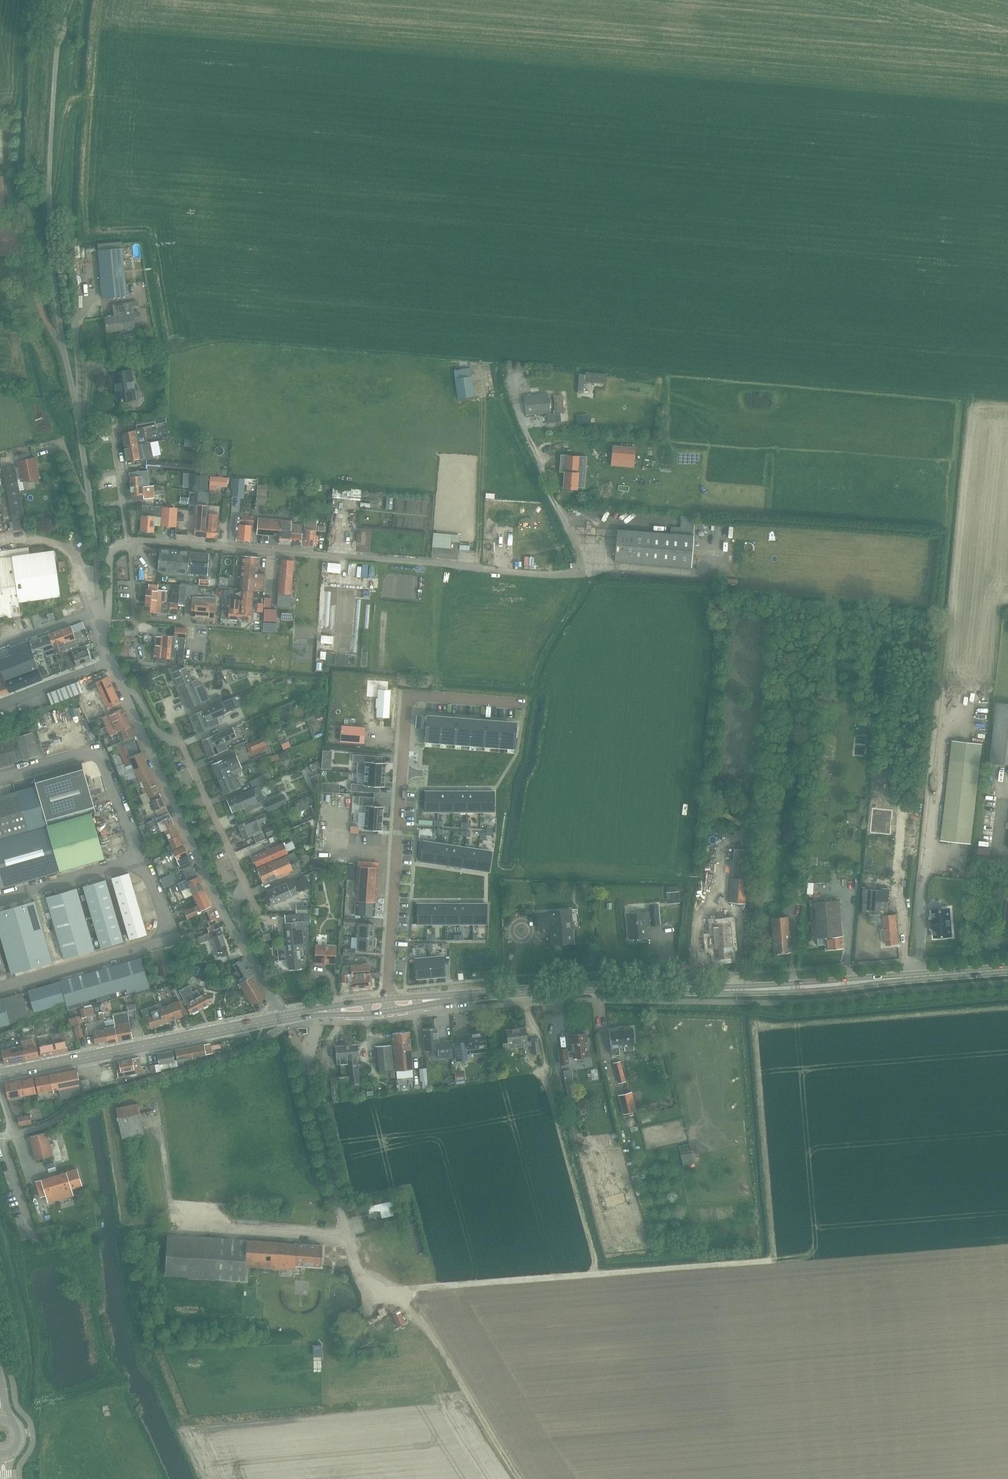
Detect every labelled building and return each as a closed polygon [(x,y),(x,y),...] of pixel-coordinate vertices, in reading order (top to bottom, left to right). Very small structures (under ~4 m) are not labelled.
[(121,241),(97,244),(98,250),(103,298),(127,295),(122,248),(121,241)] [(117,316),(106,318),(108,331),(121,329),(122,331),(131,330),(131,328),(135,327),(134,321),(136,321),(141,320),(139,309),(138,302),(114,305),(115,313),(117,313),(117,316)] [(469,367),(453,370),(455,378),(471,376),(469,367)] [(114,372),(118,401),(136,399),(132,369),(114,372)] [(607,369),(590,369),(589,378),(607,379),(607,369)] [(523,396),(525,414),(550,412),(548,393),(523,396)] [(547,413),(548,422),(562,421),(561,412),(563,412),(561,394),(553,395),(555,413),(547,413)] [(146,419),(136,421),(137,428),(147,426),(156,424),(154,418),(146,419)] [(122,432),(125,447),(139,444),(137,436),(149,434),(147,428),(122,432)] [(139,444),(125,447),(127,461),(153,456),(151,449),(140,451),(139,444)] [(613,446),(612,461),(634,463),(635,448),(613,446)] [(560,471),(565,472),(578,473),(577,486),(584,487),(586,456),(561,453),(560,471)] [(19,467),(15,467),(17,480),(21,479),(22,481),(39,477),(35,457),(18,461),(19,467)] [(152,469),(160,469),(161,461),(147,460),(146,468),(152,469)] [(17,480),(15,467),(15,466),(3,468),(15,530),(27,528),(17,480)] [(130,472),(131,486),(143,485),(143,486),(150,485),(148,470),(130,472)] [(565,472),(563,487),(577,488),(577,486),(578,473),(565,472)] [(191,481),(190,491),(201,492),(201,491),(208,491),(209,476),(201,475),(191,475),(191,481)] [(210,476),(209,485),(227,486),(228,477),(210,476)] [(234,477),(233,492),(240,493),(241,478),(234,477)] [(257,484),(256,503),(266,503),(267,485),(257,484)] [(143,485),(131,486),(133,499),(155,497),(154,485),(150,485),(143,486),(143,485)] [(195,536),(206,537),(208,512),(207,512),(208,498),(198,497),(195,536)] [(224,497),(222,518),(228,519),(230,498),(224,497)] [(143,505),(141,531),(154,532),(155,516),(158,516),(159,506),(143,505)] [(176,519),(177,513),(178,508),(162,506),(161,525),(176,526),(176,522),(176,519)] [(208,512),(206,537),(217,538),(219,513),(208,512)] [(238,539),(250,540),(251,530),(253,530),(254,516),(242,515),(241,524),(239,524),(238,539)] [(615,559),(615,561),(691,567),(692,559),(694,528),(695,516),(681,515),(680,527),(671,527),(670,533),(617,529),(615,559)] [(279,543),(290,544),(292,523),(292,521),(259,518),(257,533),(270,535),(271,534),(280,534),(279,543)] [(303,545),(315,546),(317,521),(305,520),(305,524),(303,545)] [(305,524),(292,523),(290,544),(303,545),(305,524)] [(432,547),(450,548),(451,534),(433,532),(432,547)] [(19,602),(60,596),(54,550),(30,554),(29,547),(12,549),(0,551),(0,619),(21,616),(19,602)] [(157,551),(156,558),(158,559),(157,571),(188,573),(188,566),(208,568),(209,554),(190,552),(190,551),(159,549),(159,550),(157,551)] [(242,559),(239,589),(252,590),(252,591),(252,596),(253,596),(262,596),(263,591),(264,574),(257,573),(258,559),(258,557),(242,556),(242,559)] [(277,606),(290,607),(294,560),(280,559),(277,606)] [(365,560),(365,570),(377,570),(377,561),(365,560)] [(342,563),(328,562),(327,570),(341,572),(342,563)] [(349,562),(347,573),(356,574),(357,563),(349,562)] [(401,576),(400,583),(405,583),(403,607),(417,609),(420,584),(412,583),(413,576),(401,576)] [(146,589),(145,600),(165,602),(166,602),(167,592),(165,592),(165,591),(157,590),(158,585),(149,584),(148,589),(146,589)] [(169,603),(168,614),(175,615),(175,614),(177,614),(177,611),(178,605),(184,606),(185,596),(190,596),(190,593),(198,594),(198,586),(180,584),(179,593),(179,596),(178,602),(171,602),(170,602),(169,603)] [(241,599),(240,619),(251,620),(253,596),(252,596),(252,591),(242,590),(241,599)] [(172,593),(171,602),(178,602),(179,596),(179,593),(172,593)] [(191,616),(214,617),(215,598),(193,596),(191,616)] [(228,618),(240,619),(241,599),(229,598),(228,618)] [(165,602),(145,600),(144,611),(163,613),(163,610),(164,611),(165,602)] [(255,602),(254,611),(262,611),(263,602),(255,602)] [(70,626),(60,630),(67,651),(70,649),(71,651),(77,648),(77,646),(77,645),(73,633),(85,628),(83,622),(70,626)] [(263,630),(275,631),(275,623),(263,623),(263,630)] [(156,634),(155,645),(176,647),(185,648),(186,628),(175,627),(174,636),(156,634)] [(48,631),(48,632),(53,647),(52,648),(52,649),(54,653),(62,651),(62,652),(67,651),(60,630),(49,633),(48,631)] [(44,635),(38,637),(41,645),(42,644),(45,652),(52,649),(52,648),(53,647),(48,632),(44,633),(44,635)] [(321,635),(320,643),(332,644),(332,636),(321,635)] [(27,639),(32,651),(34,656),(45,652),(42,644),(41,645),(38,637),(31,640),(30,638),(27,639)] [(3,676),(9,693),(20,688),(32,684),(43,680),(40,674),(40,673),(34,656),(32,651),(31,651),(28,642),(17,646),(11,648),(13,655),(8,657),(0,660),(0,667),(3,676)] [(176,647),(155,645),(154,657),(156,657),(155,662),(164,662),(165,658),(170,658),(171,656),(176,657),(177,647),(185,648),(176,647)] [(86,650),(72,655),(76,666),(91,660),(87,649),(86,650)] [(65,657),(69,669),(75,666),(71,655),(65,657)] [(186,667),(173,672),(188,708),(210,699),(203,684),(194,687),(186,667)] [(46,670),(40,672),(43,679),(49,677),(46,670)] [(214,674),(217,680),(223,678),(220,671),(214,674)] [(237,678),(234,671),(228,673),(231,680),(237,678)] [(9,693),(3,676),(0,677),(0,696),(9,693)] [(101,717),(122,708),(108,677),(87,686),(89,690),(97,686),(107,708),(109,713),(101,717)] [(78,681),(73,683),(78,694),(83,693),(78,681)] [(368,681),(367,695),(376,696),(374,714),(383,715),(386,689),(384,689),(385,684),(385,683),(368,681)] [(73,683),(68,685),(73,696),(78,694),(73,683)] [(68,685),(63,687),(68,698),(73,696),(68,685)] [(63,687),(58,689),(63,700),(68,698),(63,687)] [(58,689),(53,692),(57,703),(63,700),(58,689)] [(57,703),(53,692),(47,694),(52,705),(57,703)] [(211,706),(191,715),(198,733),(219,724),(216,717),(225,713),(239,708),(234,697),(221,702),(211,706)] [(1007,764),(1007,704),(996,702),(991,745),(989,762),(1007,764)] [(106,726),(126,717),(122,708),(101,717),(106,726)] [(514,748),(516,727),(433,720),(433,716),(417,715),(416,727),(425,728),(424,741),(514,748)] [(130,727),(126,717),(106,726),(110,736),(117,733),(130,727)] [(341,725),(340,741),(364,743),(365,727),(341,725)] [(120,747),(124,745),(136,740),(130,727),(117,733),(121,741),(111,746),(113,749),(119,746),(120,747)] [(227,749),(224,742),(236,736),(233,727),(220,733),(202,741),(209,757),(227,749)] [(20,730),(22,736),(17,737),(23,760),(37,757),(31,733),(32,733),(30,728),(20,730)] [(248,742),(252,751),(266,745),(263,736),(248,742)] [(18,762),(11,739),(0,742),(0,767),(18,762)] [(142,752),(136,740),(124,745),(130,757),(142,752)] [(288,740),(280,744),(283,749),(290,746),(288,740)] [(952,740),(941,840),(971,844),(982,743),(952,740)] [(140,783),(141,782),(153,776),(142,752),(130,757),(124,745),(120,747),(117,748),(125,767),(127,766),(129,769),(133,767),(140,783)] [(212,764),(218,779),(242,769),(241,769),(242,768),(236,754),(229,757),(212,764)] [(352,754),(352,761),(357,762),(356,773),(364,773),(385,774),(386,762),(380,762),(381,756),(352,754)] [(36,786),(47,824),(47,825),(91,813),(91,812),(95,811),(82,764),(34,777),(36,786)] [(125,767),(118,770),(120,777),(122,776),(123,776),(122,772),(129,769),(127,766),(125,767)] [(242,769),(218,779),(224,793),(241,786),(238,778),(244,775),(242,769)] [(350,784),(350,791),(379,792),(379,786),(385,786),(385,774),(364,773),(364,784),(350,784)] [(267,781),(264,774),(249,781),(253,788),(227,799),(233,812),(243,808),(245,812),(260,806),(258,801),(264,798),(259,785),(267,781)] [(151,797),(152,800),(161,796),(153,776),(141,782),(144,788),(142,788),(144,793),(146,792),(149,798),(151,797)] [(0,796),(0,837),(47,824),(36,786),(0,796)] [(466,811),(466,791),(452,792),(452,811),(466,811)] [(480,811),(480,791),(466,791),(466,811),(480,811)] [(494,791),(480,791),(480,811),(494,811),(494,791)] [(438,811),(438,792),(424,792),(424,811),(438,811)] [(452,811),(452,792),(438,792),(438,811),(452,811)] [(312,793),(307,796),(309,800),(312,802),(315,800),(312,793)] [(264,802),(264,803),(268,811),(280,806),(288,803),(283,794),(264,802)] [(161,796),(152,800),(151,801),(158,815),(168,811),(161,796)] [(381,830),(382,806),(374,805),(374,797),(359,796),(358,805),(365,805),(365,829),(377,830),(381,830)] [(104,858),(91,813),(47,825),(47,824),(60,871),(104,858)] [(142,813),(137,815),(140,823),(145,821),(142,813)] [(158,824),(162,832),(163,831),(175,826),(169,813),(146,823),(149,828),(158,824)] [(258,833),(262,831),(259,823),(267,820),(264,814),(238,825),(244,839),(258,833)] [(339,823),(319,821),(318,851),(338,852),(339,823)] [(0,837),(0,881),(2,887),(60,871),(47,824),(0,837)] [(264,829),(267,836),(279,831),(276,824),(264,829)] [(169,853),(173,851),(184,846),(175,826),(163,831),(162,832),(164,831),(170,845),(167,847),(169,853)] [(287,851),(295,848),(292,841),(284,845),(283,842),(251,856),(256,867),(288,853),(287,851)] [(434,863),(436,843),(423,841),(420,861),(434,863)] [(448,865),(450,845),(436,843),(434,863),(448,865)] [(461,867),(464,847),(450,845),(448,865),(461,867)] [(184,846),(173,851),(180,866),(178,866),(179,870),(184,868),(188,877),(196,874),(192,864),(186,867),(184,863),(190,861),(184,846)] [(475,869),(478,849),(464,847),(461,867),(475,869)] [(976,856),(988,858),(990,858),(991,848),(989,848),(978,847),(976,856)] [(492,851),(478,849),(475,869),(489,871),(492,851)] [(257,868),(264,885),(278,879),(277,877),(301,866),(299,861),(295,852),(257,868)] [(348,865),(347,879),(357,880),(356,890),(356,901),(355,914),(364,915),(375,915),(376,898),(376,891),(378,867),(358,866),(348,865)] [(129,872),(112,878),(130,939),(148,934),(129,872)] [(141,872),(133,874),(136,884),(144,882),(141,872)] [(161,878),(159,878),(163,887),(178,880),(174,872),(161,878)] [(306,875),(294,880),(299,891),(311,886),(306,875)] [(190,887),(194,896),(204,891),(197,877),(188,881),(187,879),(185,880),(180,882),(178,883),(181,891),(190,887)] [(730,902),(746,904),(746,896),(748,879),(732,878),(730,902)] [(106,879),(83,886),(101,947),(110,945),(122,941),(124,941),(106,879)] [(292,896),(297,893),(292,881),(286,884),(286,883),(267,892),(272,905),(292,896)] [(713,881),(712,889),(720,890),(720,882),(713,881)] [(75,888),(46,897),(64,958),(93,950),(75,888)] [(887,915),(889,890),(864,888),(862,913),(869,914),(883,915),(884,922),(886,945),(898,944),(895,914),(887,915)] [(204,891),(194,896),(198,905),(194,906),(184,911),(187,919),(198,914),(197,913),(200,911),(211,906),(204,891)] [(679,891),(667,892),(668,903),(680,902),(679,891)] [(0,910),(0,935),(11,973),(52,961),(34,900),(0,910)] [(843,948),(842,936),(847,936),(846,929),(841,930),(839,900),(811,903),(814,938),(821,938),(821,943),(826,943),(827,950),(843,948)] [(431,923),(431,904),(417,904),(417,924),(431,923)] [(445,923),(445,904),(431,904),(431,923),(445,923)] [(459,923),(459,904),(445,904),(445,923),(459,923)] [(473,923),(473,904),(459,904),(459,923),(473,923)] [(487,904),(473,904),(473,923),(487,923),(487,904)] [(626,914),(628,938),(632,938),(632,935),(637,935),(638,937),(648,936),(647,926),(651,925),(651,926),(659,925),(657,904),(649,905),(650,913),(646,913),(646,912),(626,914)] [(156,924),(149,906),(141,909),(148,927),(156,924)] [(203,912),(209,925),(217,922),(212,908),(203,912)] [(563,943),(573,942),(571,909),(550,911),(550,913),(537,914),(538,927),(542,927),(551,926),(552,935),(552,944),(555,944),(555,941),(563,940),(563,943)] [(931,910),(932,919),(930,919),(931,928),(933,928),(933,937),(950,935),(948,909),(931,910)] [(287,946),(277,946),(278,951),(287,951),(289,970),(301,969),(299,948),(304,947),(302,925),(310,925),(309,915),(309,913),(300,913),(300,914),(301,915),(284,917),(285,923),(284,923),(287,946)] [(883,915),(869,914),(870,923),(884,922),(883,915)] [(771,917),(774,953),(790,952),(787,916),(771,917)] [(345,918),(345,920),(345,925),(355,926),(355,918),(345,918)] [(714,935),(709,935),(710,943),(715,943),(716,957),(732,956),(731,945),(732,945),(730,919),(713,921),(714,935)] [(357,924),(357,936),(374,937),(375,924),(360,923),(360,924),(357,924)] [(195,938),(196,942),(213,936),(217,951),(215,952),(217,957),(221,956),(222,957),(229,955),(220,927),(215,930),(213,926),(207,928),(209,932),(203,934),(204,936),(195,938)] [(186,941),(195,938),(193,932),(183,935),(186,941)] [(374,937),(357,936),(357,937),(358,937),(357,950),(373,951),(374,937)] [(315,964),(321,964),(321,962),(335,963),(336,946),(315,945),(315,964)] [(820,956),(816,947),(805,951),(809,960),(820,956)] [(343,955),(355,956),(355,948),(344,948),(343,955)] [(141,958),(119,965),(126,989),(128,994),(149,988),(149,986),(155,984),(146,955),(140,957),(141,958)] [(443,956),(429,957),(431,977),(445,976),(443,956)] [(431,977),(429,957),(415,959),(415,962),(417,978),(431,977)] [(233,972),(240,984),(253,976),(244,960),(233,966),(235,969),(234,970),(234,971),(233,972)] [(153,964),(157,976),(169,973),(166,961),(153,964)] [(342,977),(343,982),(353,981),(354,988),(371,986),(369,963),(341,966),(342,977)] [(119,965),(103,969),(110,994),(115,992),(116,995),(119,994),(118,991),(126,989),(119,965)] [(199,967),(196,974),(201,977),(205,970),(199,967)] [(103,969),(89,973),(96,998),(97,1004),(111,1000),(110,994),(103,969)] [(89,973),(75,977),(82,1002),(88,1000),(91,999),(96,998),(89,973)] [(253,976),(240,984),(252,1005),(266,997),(253,976)] [(75,977),(60,982),(66,1002),(67,1006),(68,1010),(83,1006),(82,1002),(75,977)] [(60,982),(39,987),(45,1008),(50,1007),(53,1006),(55,1005),(66,1002),(60,982)] [(178,990),(190,1013),(209,1003),(204,993),(201,995),(197,989),(193,991),(189,984),(178,990)] [(215,984),(213,990),(220,992),(222,986),(215,984)] [(45,1008),(39,987),(27,991),(33,1012),(38,1010),(45,1008)] [(30,1018),(22,993),(0,1000),(0,1027),(30,1018)] [(159,1004),(141,1010),(146,1024),(149,1023),(150,1027),(188,1014),(185,1005),(183,999),(178,1001),(160,1007),(159,1004)] [(81,1015),(82,1018),(88,1016),(94,1015),(94,1013),(92,1006),(80,1007),(81,1015)] [(115,1025),(106,1027),(105,1027),(108,1043),(133,1038),(128,1013),(114,1016),(115,1025)] [(70,1026),(75,1026),(81,1024),(82,1024),(80,1015),(68,1017),(68,1018),(70,1026)] [(105,1027),(106,1027),(106,1023),(105,1023),(104,1019),(99,1019),(97,1020),(98,1029),(92,1030),(95,1045),(108,1043),(105,1027)] [(81,1024),(75,1026),(77,1038),(83,1037),(81,1024)] [(508,1043),(503,1043),(503,1049),(524,1047),(532,1046),(533,1054),(540,1053),(539,1040),(527,1041),(526,1027),(506,1030),(508,1043)] [(634,1050),(633,1045),(634,1045),(632,1028),(609,1031),(611,1055),(620,1055),(619,1047),(624,1046),(624,1051),(634,1050)] [(423,1030),(425,1050),(438,1049),(439,1058),(454,1057),(452,1040),(438,1041),(438,1029),(423,1030)] [(410,1032),(393,1033),(395,1059),(396,1070),(397,1078),(413,1077),(412,1069),(413,1069),(412,1059),(411,1051),(410,1032)] [(468,1045),(466,1045),(465,1042),(454,1043),(456,1060),(467,1059),(466,1054),(486,1052),(486,1047),(485,1032),(467,1034),(468,1045)] [(54,1043),(53,1044),(55,1054),(68,1051),(63,1033),(52,1035),(54,1043)] [(586,1056),(588,1056),(586,1033),(570,1035),(571,1051),(566,1051),(566,1049),(558,1050),(559,1064),(568,1063),(567,1058),(575,1057),(577,1059),(584,1058),(586,1056)] [(35,1042),(23,1045),(26,1059),(26,1060),(39,1058),(35,1042)] [(55,1054),(53,1044),(51,1044),(50,1042),(48,1043),(49,1044),(39,1047),(41,1057),(55,1054)] [(204,1044),(176,1050),(176,1051),(177,1059),(178,1060),(182,1059),(193,1057),(193,1056),(201,1054),(206,1053),(204,1044)] [(358,1044),(347,1045),(348,1059),(350,1084),(359,1083),(356,1056),(359,1056),(358,1044)] [(26,1059),(23,1045),(23,1046),(2,1050),(4,1060),(5,1065),(26,1060),(26,1059)] [(342,1076),(330,1077),(332,1098),(333,1101),(351,1099),(349,1084),(350,1084),(348,1059),(347,1045),(336,1046),(337,1059),(337,1064),(341,1064),(342,1076)] [(376,1060),(377,1070),(379,1070),(379,1074),(387,1074),(387,1069),(394,1068),(392,1045),(375,1046),(376,1060)] [(157,1053),(159,1063),(154,1064),(156,1071),(156,1072),(161,1070),(160,1064),(168,1062),(170,1062),(170,1064),(170,1067),(178,1066),(176,1059),(175,1060),(173,1050),(157,1053)] [(119,1061),(120,1070),(117,1070),(119,1076),(128,1075),(142,1072),(141,1066),(139,1057),(119,1061)] [(620,1061),(613,1063),(618,1083),(626,1081),(620,1061)] [(419,1068),(420,1080),(421,1080),(422,1088),(428,1088),(426,1068),(419,1068)] [(60,1098),(81,1094),(76,1070),(35,1077),(38,1093),(52,1090),(53,1099),(60,1098)] [(465,1080),(464,1070),(454,1071),(455,1081),(465,1080)] [(450,1075),(445,1079),(451,1085),(455,1080),(450,1075)] [(33,1078),(19,1081),(22,1094),(22,1095),(36,1093),(33,1078)] [(22,1094),(19,1081),(5,1083),(8,1098),(22,1095),(22,1094)] [(618,1095),(623,1114),(637,1111),(632,1091),(618,1095)] [(116,1108),(122,1139),(143,1135),(137,1103),(116,1108)] [(32,1123),(30,1115),(26,1115),(17,1117),(19,1126),(32,1123)] [(38,1156),(50,1153),(45,1128),(32,1131),(38,1156)] [(66,1172),(41,1179),(46,1195),(48,1202),(48,1203),(73,1195),(71,1189),(82,1186),(77,1169),(66,1172)] [(286,1269),(288,1242),(168,1234),(165,1274),(245,1280),(246,1266),(286,1269)] [(296,1243),(288,1242),(286,1269),(295,1270),(296,1267),(298,1267),(298,1264),(321,1266),(322,1245),(296,1243)] [(399,1310),(391,1313),(397,1326),(405,1322),(399,1310)] [(372,1322),(361,1323),(363,1335),(374,1333),(372,1322)]
